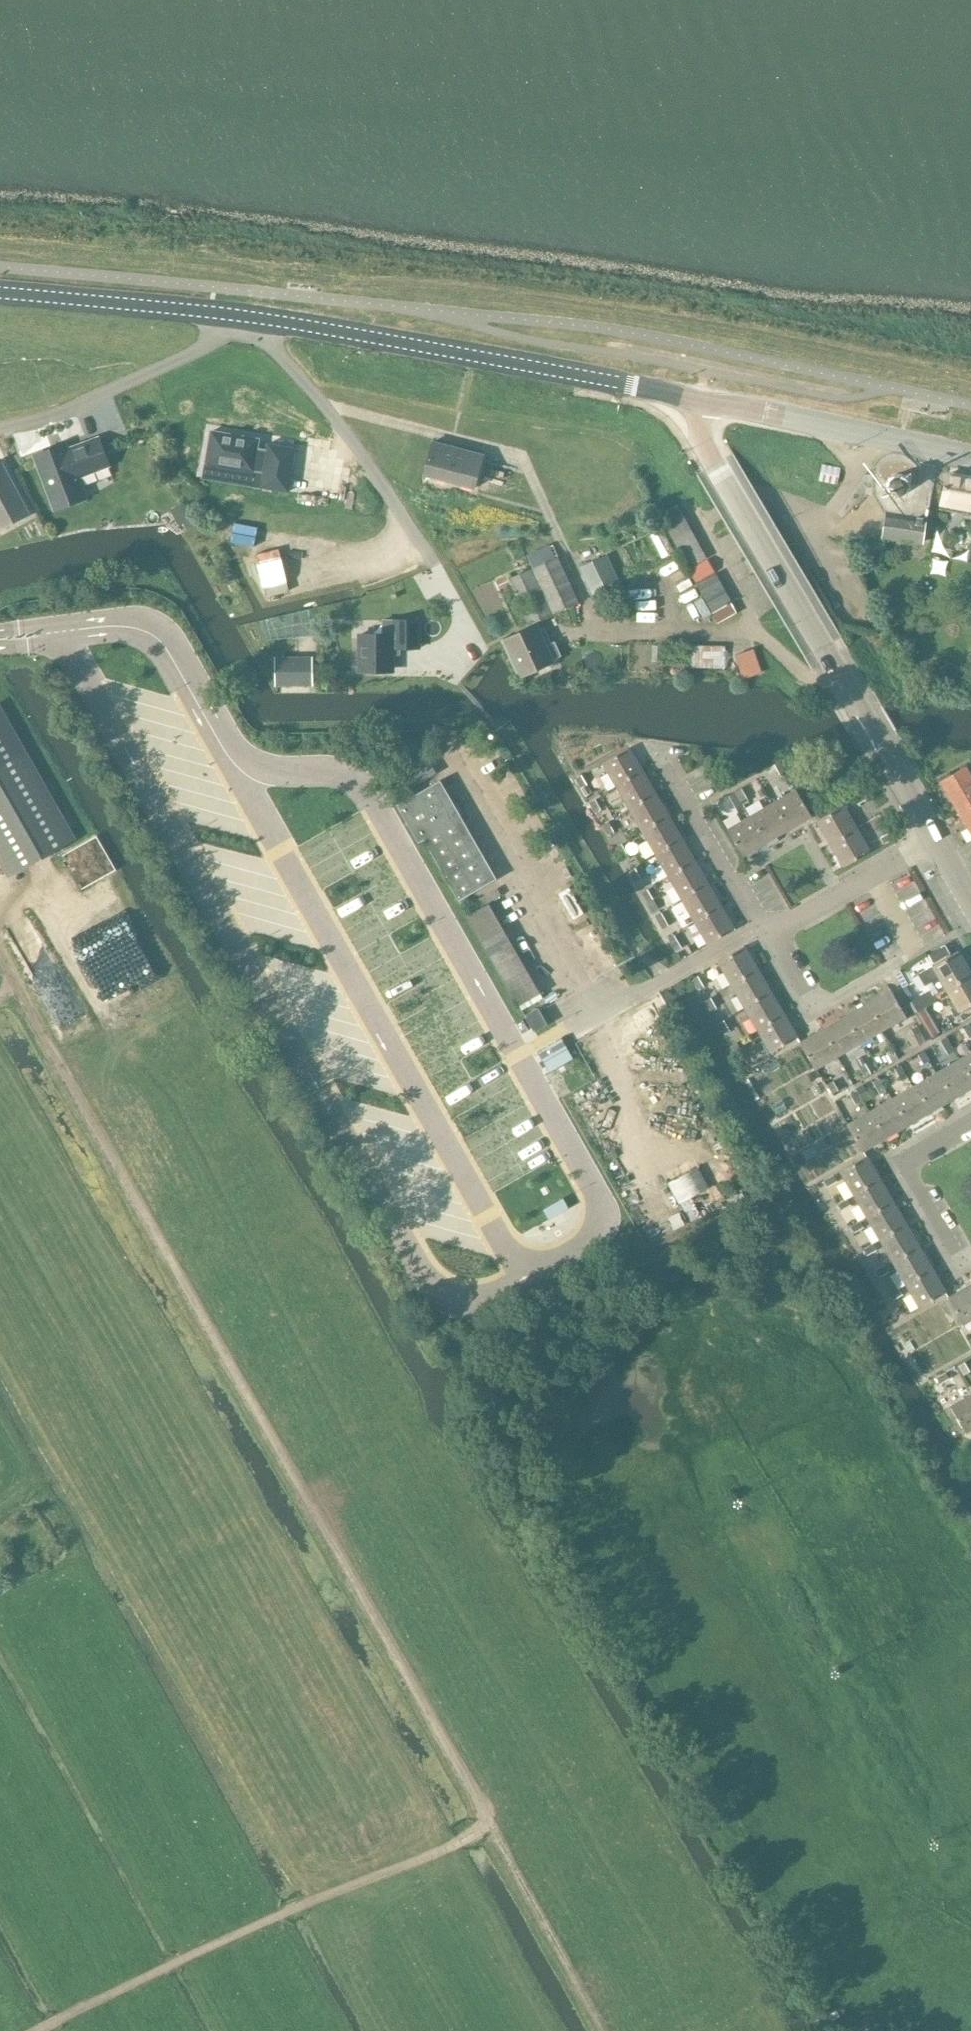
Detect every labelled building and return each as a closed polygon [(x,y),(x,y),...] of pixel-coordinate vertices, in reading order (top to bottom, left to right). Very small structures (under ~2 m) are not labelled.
[(261,433),(208,423),(199,473),(260,485),(287,490),(296,443),(268,437),(265,451),(258,449),(259,440),(261,433)] [(78,476),(109,464),(98,436),(67,448),(65,442),(34,454),(54,509),(86,497),(78,476)] [(424,469),(424,473),(436,476),(474,486),(474,485),(483,453),(433,439),(424,469)] [(29,513),(1,460),(0,461),(0,528),(29,513)] [(899,473),(893,474),(889,477),(886,483),(887,488),(890,493),(896,496),(901,496),(906,493),(909,489),(910,483),(908,478),(904,474),(899,473)] [(946,475),(942,498),(970,503),(970,480),(946,475)] [(661,513),(666,523),(682,514),(678,507),(677,504),(661,513)] [(194,512),(183,518),(187,527),(198,521),(194,512)] [(883,536),(923,541),(926,518),(886,512),(883,536)] [(688,524),(682,514),(666,523),(671,532),(682,527),(688,524)] [(756,516),(738,527),(743,536),(761,525),(756,516)] [(671,532),(677,543),(694,535),(688,524),(682,527),(671,532)] [(761,525),(743,536),(749,545),(766,534),(761,525)] [(766,534),(749,545),(754,554),(772,543),(766,534)] [(677,543),(684,554),(700,546),(694,535),(677,543)] [(321,540),(254,540),(254,574),(321,574),(321,540)] [(700,546),(684,554),(690,565),(706,556),(700,546)] [(591,596),(620,583),(607,554),(579,567),(591,596)] [(533,568),(553,613),(578,602),(558,557),(533,568)] [(690,567),(697,579),(714,570),(707,558),(690,567)] [(763,570),(768,579),(786,569),(781,560),(763,570)] [(509,579),(529,623),(552,613),(532,568),(509,579)] [(786,569),(768,579),(774,588),(792,578),(786,569)] [(714,572),(697,582),(705,595),(722,585),(714,572)] [(792,578),(774,588),(779,597),(797,587),(792,578)] [(235,581),(228,585),(232,592),(239,588),(235,581)] [(722,585),(705,595),(713,610),(730,600),(722,585)] [(713,611),(719,621),(736,612),(731,602),(713,611)] [(383,634),(359,634),(359,668),(393,668),(393,647),(421,647),(421,645),(421,620),(383,620),(383,634)] [(534,624),(505,638),(521,672),(550,659),(534,624)] [(726,646),(692,645),(691,667),(725,668),(726,646)] [(752,649),(735,655),(743,678),(761,672),(752,649)] [(277,657),(277,684),(311,684),(310,656),(277,657)] [(10,875),(72,840),(0,712),(0,857),(10,875)] [(389,761),(406,790),(427,777),(431,785),(438,781),(434,773),(436,772),(419,744),(389,761)] [(602,762),(616,785),(642,770),(632,752),(629,747),(602,762)] [(774,765),(779,775),(785,772),(780,761),(774,765)] [(957,809),(970,801),(970,775),(966,766),(940,780),(957,809)] [(616,785),(628,808),(655,792),(642,770),(616,785)] [(581,775),(575,779),(576,780),(581,788),(587,785),(586,783),(581,775)] [(431,785),(397,804),(418,842),(424,839),(458,900),(496,878),(440,780),(438,781),(431,785)] [(587,785),(581,788),(585,796),(588,794),(591,792),(587,785)] [(741,788),(735,792),(742,804),(748,800),(741,788)] [(795,790),(772,803),(788,830),(810,816),(795,790)] [(870,796),(868,792),(866,790),(854,798),(858,804),(870,796)] [(628,808),(642,830),(668,815),(655,792),(628,808)] [(735,792),(728,796),(736,808),(738,813),(741,811),(742,814),(746,811),(742,804),(735,792)] [(589,802),(594,812),(600,809),(595,799),(593,800),(589,802)] [(957,809),(970,833),(970,801),(957,809)] [(772,803),(749,816),(765,843),(788,830),(772,803)] [(816,820),(830,843),(856,828),(843,804),(816,820)] [(642,830),(655,853),(681,838),(682,838),(668,815),(642,830)] [(765,843),(749,816),(726,830),(742,856),(765,843)] [(602,825),(608,834),(614,831),(608,822),(602,825)] [(856,828),(830,843),(843,866),(870,851),(856,828)] [(889,832),(881,837),(884,843),(893,839),(893,838),(890,832),(889,832)] [(655,853),(668,876),(695,860),(682,838),(681,838),(655,853)] [(615,848),(620,856),(626,853),(621,844),(619,845),(615,848)] [(668,876),(681,898),(708,883),(695,860),(668,876)] [(628,871),(634,880),(640,876),(635,867),(628,871)] [(681,898),(694,921),(721,906),(708,883),(681,898)] [(641,893),(647,902),(650,901),(653,899),(647,889),(644,891),(641,893)] [(650,901),(647,902),(652,912),(656,910),(658,908),(653,899),(650,901)] [(539,992),(488,904),(468,915),(518,1004),(539,992)] [(721,906),(694,921),(708,944),(734,928),(721,906)] [(655,916),(662,929),(665,927),(668,925),(661,912),(658,914),(655,916)] [(668,938),(675,951),(681,947),(674,935),(668,938)] [(929,953),(928,955),(933,964),(954,951),(949,942),(930,953),(929,953)] [(718,962),(731,984),(757,968),(745,946),(744,945),(717,961),(718,962)] [(932,981),(938,992),(970,973),(958,950),(932,966),(918,974),(924,985),(932,981)] [(731,984),(744,1006),(770,991),(771,991),(757,968),(731,984)] [(933,995),(936,1001),(942,998),(940,995),(947,991),(958,1011),(970,1004),(970,974),(970,973),(938,992),(933,995)] [(692,980),(697,989),(703,985),(698,976),(692,980)] [(890,990),(867,1003),(883,1030),(905,1017),(890,990)] [(911,1001),(914,1006),(924,1001),(933,995),(930,990),(920,995),(911,1001)] [(744,1006),(757,1029),(784,1014),(771,991),(770,991),(744,1006)] [(924,1001),(914,1006),(932,1037),(940,1032),(934,1022),(933,1022),(925,1007),(936,1001),(933,995),(924,1001)] [(704,1001),(710,1010),(715,1006),(710,997),(704,1001)] [(867,1003),(844,1016),(860,1043),(883,1030),(867,1003)] [(538,1007),(524,1015),(534,1031),(547,1023),(538,1007)] [(784,1014),(757,1029),(771,1052),(796,1036),(797,1036),(784,1014)] [(844,1016),(822,1030),(837,1056),(860,1043),(844,1016)] [(717,1024),(722,1033),(725,1032),(729,1029),(723,1020),(717,1024)] [(522,1021),(516,1025),(522,1035),(528,1031),(526,1027),(522,1021)] [(970,1037),(970,1027),(970,1025),(962,1029),(968,1039),(970,1037)] [(910,1029),(919,1044),(925,1040),(916,1026),(910,1029)] [(837,1056),(822,1030),(800,1042),(799,1043),(800,1044),(814,1070),(837,1056)] [(561,1038),(537,1052),(549,1072),(573,1059),(572,1058),(562,1039),(561,1038)] [(940,1042),(947,1054),(954,1050),(946,1038),(940,1042)] [(730,1046),(736,1055),(738,1054),(742,1052),(736,1042),(730,1046)] [(893,1049),(887,1052),(892,1062),(899,1058),(893,1049)] [(918,1054),(923,1064),(930,1060),(924,1051),(918,1054)] [(960,1059),(970,1078),(970,1053),(960,1059)] [(860,1056),(854,1059),(858,1064),(863,1061),(860,1056)] [(765,1065),(770,1073),(780,1067),(776,1059),(765,1065)] [(938,1072),(953,1099),(970,1088),(970,1078),(960,1059),(938,1072)] [(859,1068),(864,1076),(870,1073),(863,1061),(858,1064),(860,1067),(859,1068)] [(894,1068),(900,1078),(906,1074),(900,1065),(894,1068)] [(938,1072),(915,1086),(930,1112),(953,1099),(938,1072)] [(872,1082),(880,1094),(886,1090),(878,1078),(872,1082)] [(826,1085),(831,1094),(838,1090),(832,1081),(826,1085)] [(915,1086),(892,1099),(908,1125),(930,1112),(915,1086)] [(850,1095),(855,1104),(861,1100),(856,1091),(850,1095)] [(892,1099),(870,1112),(885,1138),(908,1125),(892,1099)] [(771,1106),(775,1114),(786,1109),(782,1100),(771,1106)] [(885,1138),(870,1112),(847,1125),(862,1151),(885,1138)] [(802,1152),(806,1160),(817,1155),(812,1146),(802,1152)] [(840,1172),(853,1194),(880,1179),(866,1156),(840,1172)] [(668,1181),(679,1203),(708,1187),(697,1166),(668,1181)] [(824,1180),(827,1186),(837,1180),(834,1175),(832,1176),(824,1180)] [(853,1194),(866,1217),(893,1201),(880,1179),(853,1194)] [(563,1197),(542,1209),(548,1219),(569,1208),(563,1197)] [(837,1204),(841,1210),(850,1204),(847,1198),(843,1200),(837,1204)] [(866,1217),(879,1240),(906,1224),(893,1201),(866,1217)] [(850,1226),(854,1232),(863,1226),(860,1220),(850,1226)] [(879,1240),(892,1262),(919,1247),(906,1224),(879,1240)] [(863,1248),(867,1254),(876,1249),(873,1243),(863,1248)] [(892,1262),(906,1285),(933,1270),(919,1247),(892,1262)] [(876,1270),(879,1276),(889,1270),(886,1265),(876,1270)] [(933,1270),(906,1285),(919,1308),(946,1292),(933,1270)] [(970,1285),(948,1298),(964,1324),(970,1320),(970,1286),(970,1285)] [(890,1294),(892,1299),(902,1294),(899,1288),(890,1294)] [(958,1366),(964,1374),(970,1371),(964,1362),(958,1366)] [(936,1377),(939,1384),(949,1378),(945,1372),(936,1377)] [(951,1406),(966,1433),(970,1430),(970,1394),(951,1406)]
